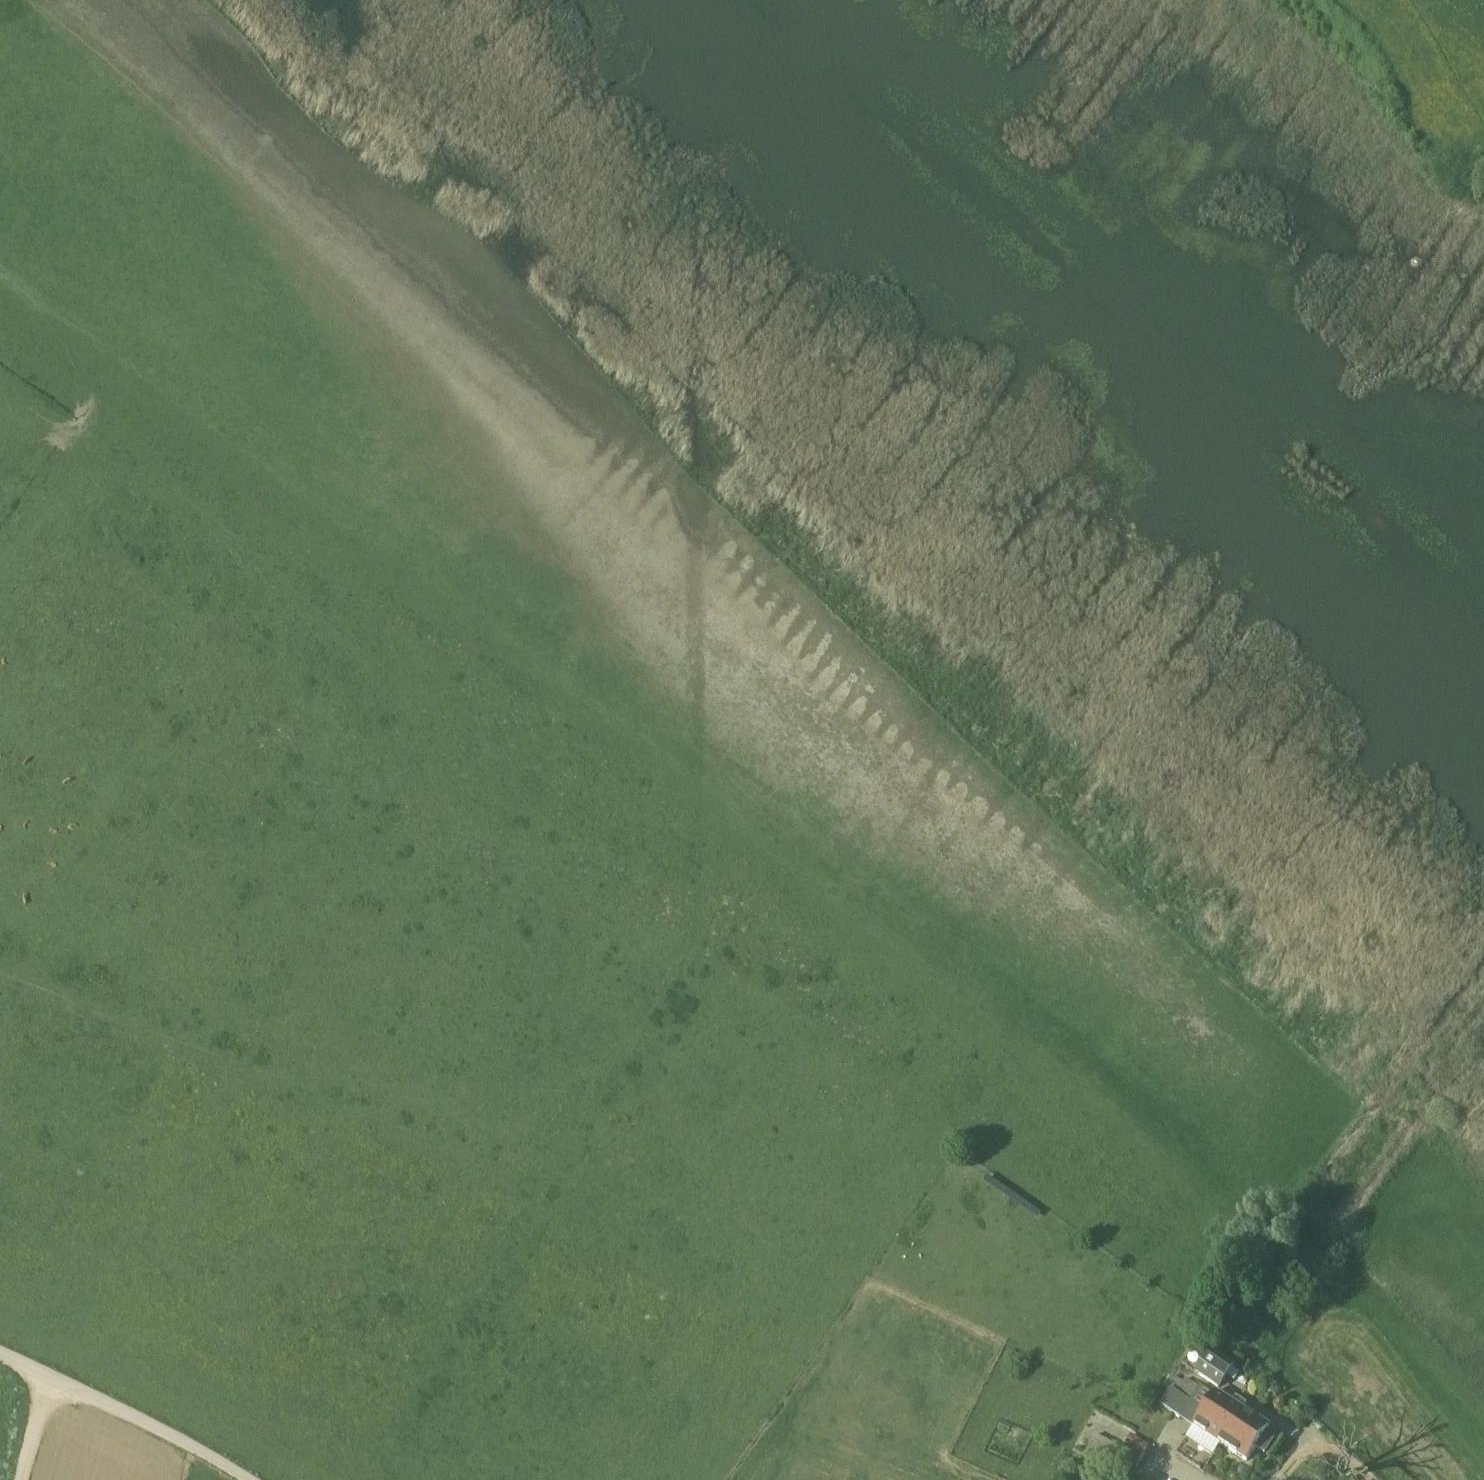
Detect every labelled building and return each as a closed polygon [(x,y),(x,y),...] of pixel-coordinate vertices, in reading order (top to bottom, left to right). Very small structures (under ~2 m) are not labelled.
[(1217,1354),(1200,1376),(1219,1389),(1235,1367),(1217,1354)] [(1193,1402),(1167,1386),(1159,1399),(1184,1416),(1193,1402)] [(1212,1397),(1203,1411),(1244,1437),(1242,1440),(1256,1449),(1265,1455),(1276,1438),(1268,1432),(1270,1428),(1243,1411),(1243,1410),(1246,1405),(1235,1398),(1232,1403),(1215,1393),(1212,1397)] [(1203,1411),(1193,1426),(1220,1444),(1248,1462),(1256,1449),(1242,1440),(1244,1437),(1203,1411)] [(1129,1435),(1124,1445),(1117,1457),(1137,1468),(1144,1456),(1150,1446),(1129,1435)] [(1093,1436),(1084,1453),(1108,1466),(1117,1449),(1093,1436)]
